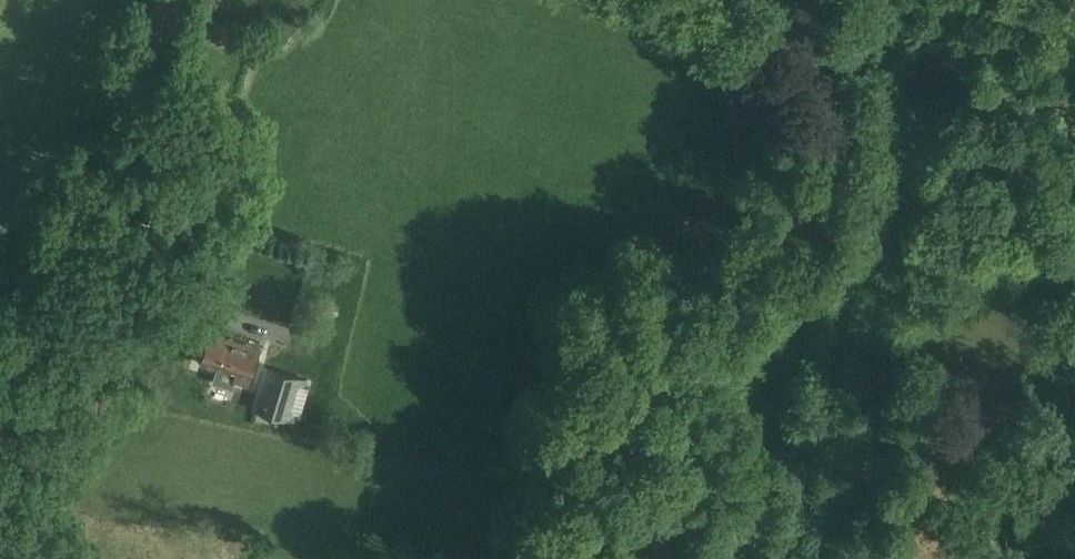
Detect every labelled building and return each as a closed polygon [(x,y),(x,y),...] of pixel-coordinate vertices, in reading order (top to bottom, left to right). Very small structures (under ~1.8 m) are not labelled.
[(235,378),(249,383),(261,344),(214,329),(203,362),(236,372),(235,378)] [(253,406),(295,419),(308,376),(266,364),(253,406)]
